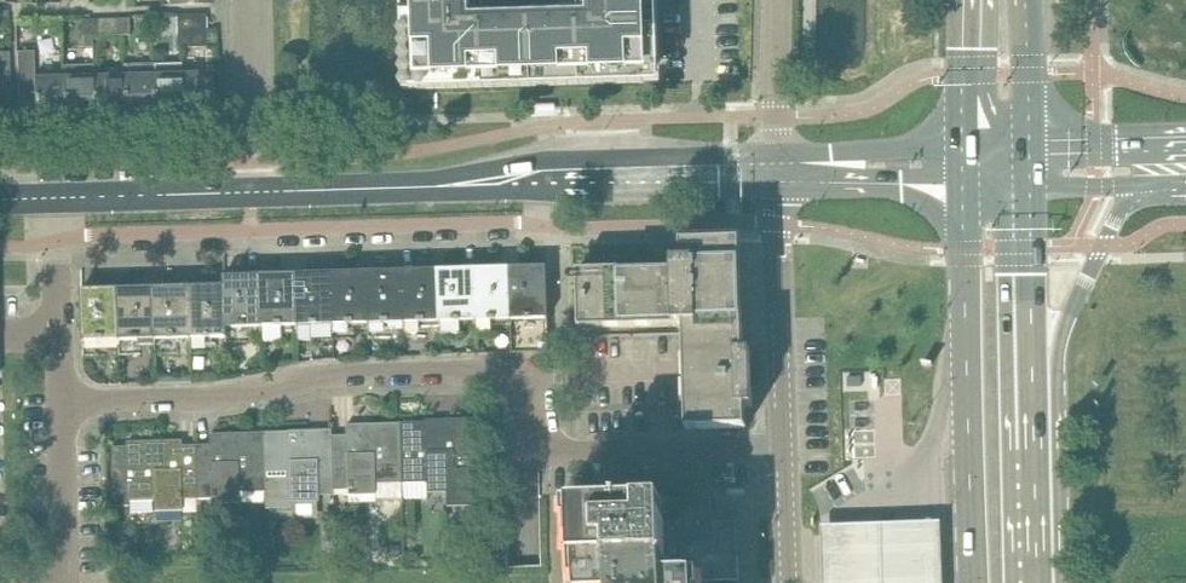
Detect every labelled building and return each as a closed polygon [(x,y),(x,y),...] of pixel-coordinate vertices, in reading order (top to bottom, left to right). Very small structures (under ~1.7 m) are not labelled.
[(404,76),(420,76),(420,78),(420,83),(420,91),(432,91),(435,91),(645,85),(645,82),(644,69),(660,69),(658,0),(402,0),(404,76)] [(205,14),(176,15),(177,47),(206,46),(205,14)] [(101,35),(115,35),(115,18),(101,19),(101,35)] [(129,18),(115,18),(115,35),(129,35),(129,18)] [(96,36),(96,19),(81,19),(82,36),(96,36)] [(216,46),(207,46),(207,73),(181,74),(182,117),(213,116),(212,73),(217,73),(216,46)] [(34,121),(64,120),(63,77),(34,78),(33,51),(16,52),(18,103),(34,103),(34,121)] [(10,101),(9,52),(0,52),(0,101),(10,101)] [(181,74),(181,62),(151,63),(153,118),(182,117),(181,74)] [(124,119),(153,118),(151,63),(122,64),(123,76),(124,119)] [(93,65),(64,66),(64,77),(63,77),(64,120),(94,120),(93,76),(94,76),(93,65)] [(94,120),(124,119),(123,76),(117,76),(94,76),(93,76),(94,120)] [(744,351),(743,344),(740,241),(681,242),(681,250),(672,252),(672,267),(577,270),(578,327),(683,324),(687,429),(746,427),(745,406),(744,406),(744,423),(691,425),(688,352),(744,351)] [(512,352),(548,351),(546,266),(510,267),(511,324),(512,352)] [(476,325),(511,324),(510,267),(474,268),(476,325)] [(440,326),(476,325),(474,268),(438,269),(440,326)] [(404,327),(440,326),(438,269),(402,270),(404,327)] [(368,328),(404,327),(402,270),(367,271),(368,328)] [(333,329),(368,328),(367,271),(331,272),(333,329)] [(331,272),(296,273),(297,330),(298,343),(311,342),(311,330),(333,329),(331,272)] [(262,331),(297,330),(296,273),(260,274),(262,331)] [(226,332),(227,332),(262,331),(260,274),(223,275),(224,285),(226,332)] [(227,342),(227,332),(226,332),(224,285),(189,286),(191,343),(227,342)] [(153,287),(155,344),(191,343),(189,286),(153,287)] [(153,287),(118,288),(119,345),(155,344),(153,287)] [(83,346),(119,345),(118,288),(81,289),(83,346)] [(751,351),(744,351),(688,352),(691,425),(744,423),(744,406),(745,406),(752,406),(751,351)] [(454,421),(400,423),(402,482),(427,482),(427,492),(447,492),(447,506),(471,506),(469,426),(454,426),(454,421)] [(346,435),(332,435),(334,488),(348,488),(348,494),(376,493),(376,498),(402,498),(401,482),(402,482),(400,423),(346,424),(346,435)] [(318,430),(264,432),(265,490),(266,507),(269,507),(292,506),(292,500),(317,499),(319,499),(319,496),(319,488),(334,488),(332,435),(318,436),(318,430)] [(210,444),(196,444),(198,497),(212,497),(212,502),(240,502),(240,491),(265,490),(264,432),(210,433),(210,444)] [(183,497),(198,497),(196,444),(182,445),(182,439),(127,441),(127,446),(112,446),(113,506),(130,506),(130,499),(155,499),(155,509),(183,508),(183,497)] [(578,582),(693,582),(692,581),(738,579),(736,517),(720,518),(719,502),(678,503),(678,521),(664,521),(664,504),(572,507),(574,547),(577,547),(578,582)] [(542,565),(526,566),(507,566),(238,574),(238,582),(542,582),(542,565)]
